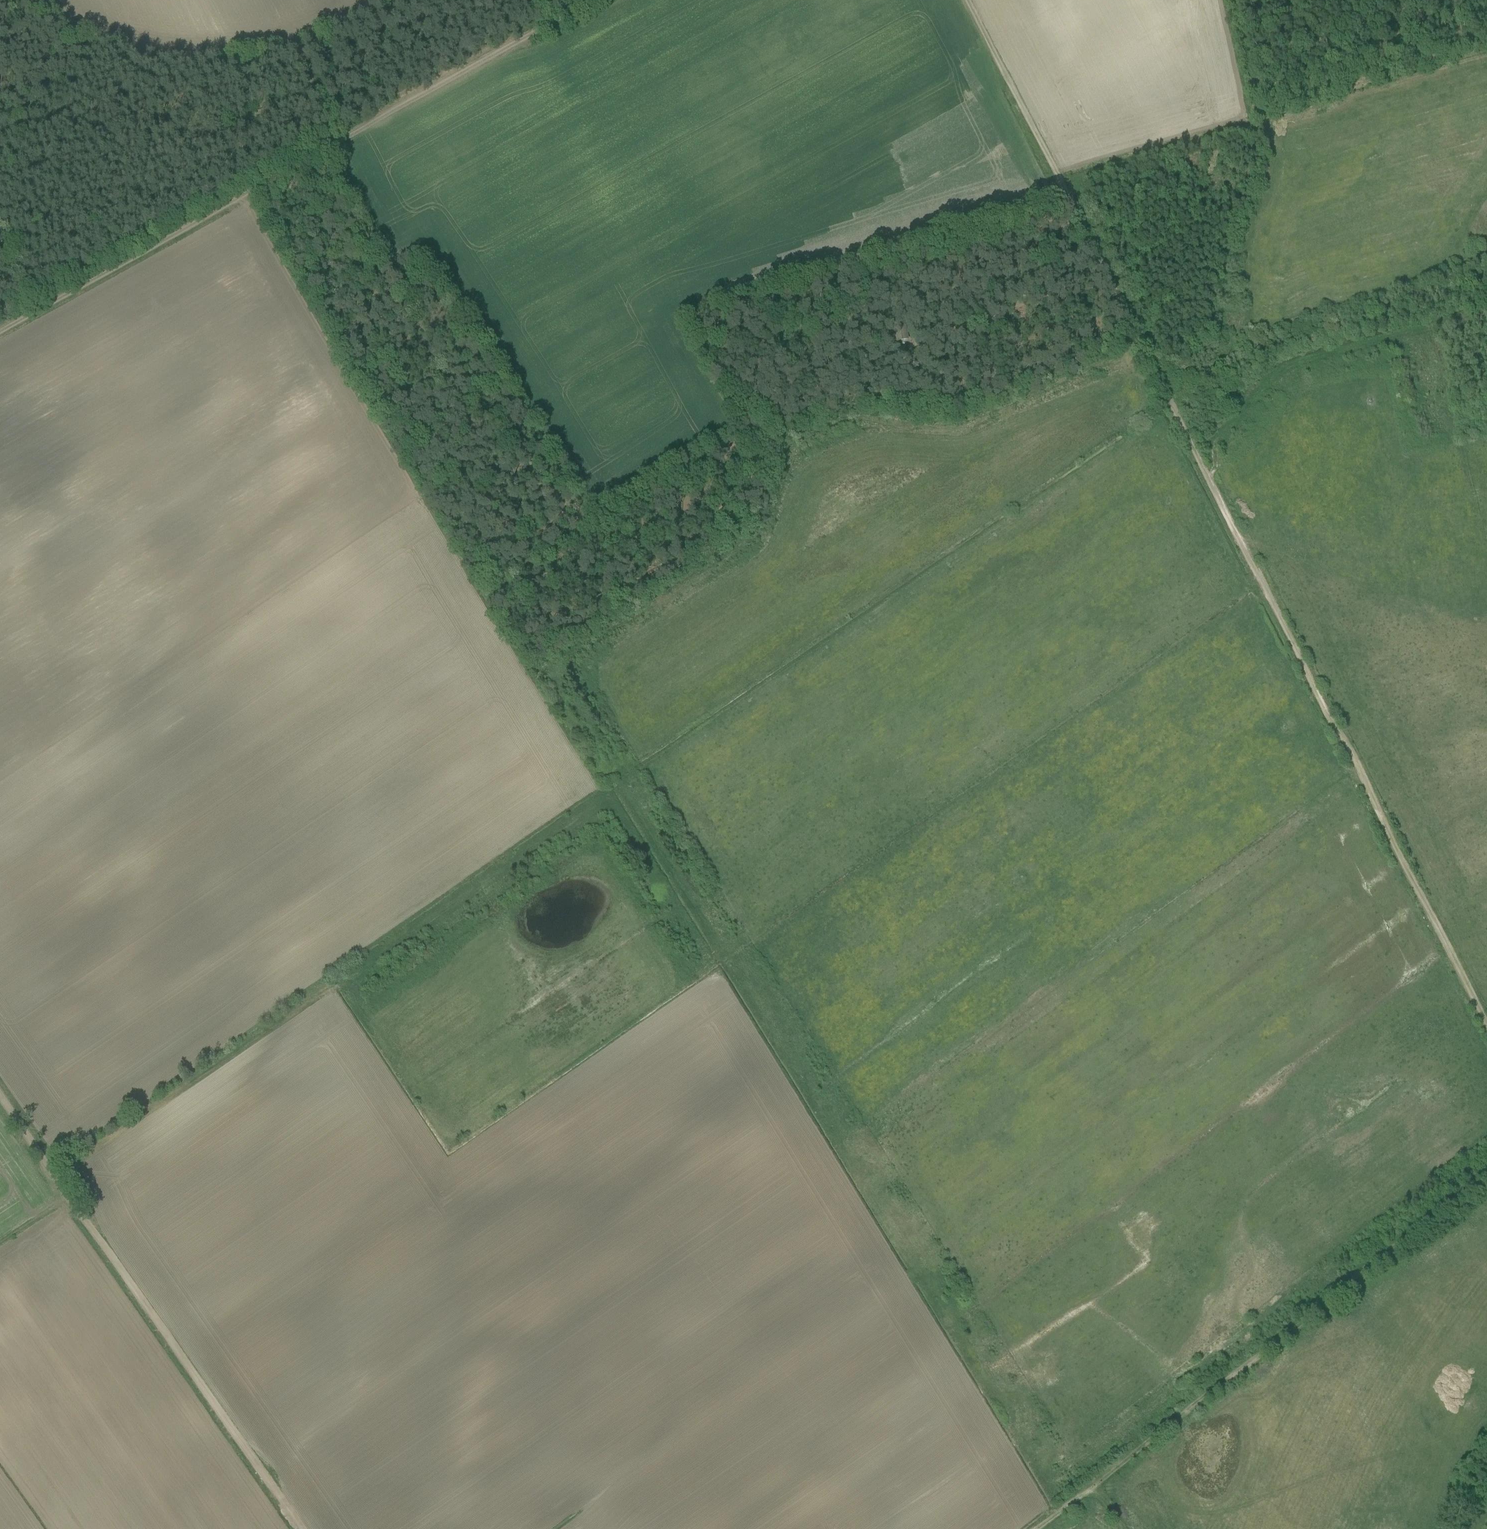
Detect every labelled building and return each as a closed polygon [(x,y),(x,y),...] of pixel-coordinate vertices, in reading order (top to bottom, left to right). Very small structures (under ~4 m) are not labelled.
[(905,326),(892,328),(895,342),(908,340),(905,326)]
